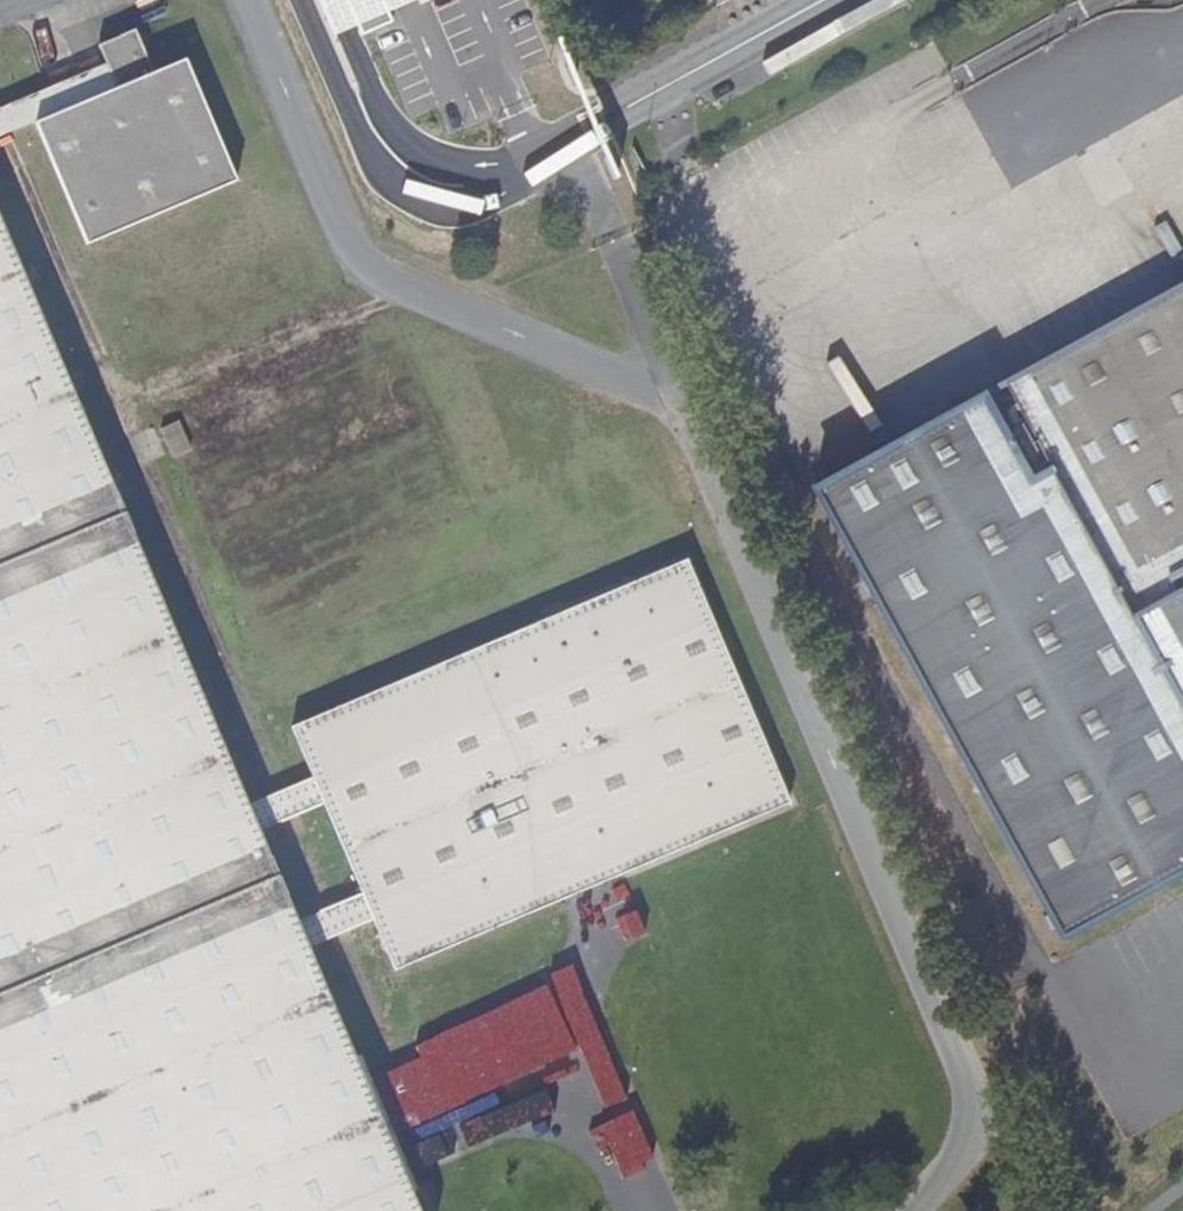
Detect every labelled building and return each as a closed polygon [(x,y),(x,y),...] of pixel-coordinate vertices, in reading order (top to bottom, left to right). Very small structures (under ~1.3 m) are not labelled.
[(121,98),(39,134),(93,256),(241,191),(191,72),(160,84),(140,39),(102,57),(108,71),(121,98)] [(39,134),(121,98),(108,71),(0,118),(0,151),(39,134)] [(414,1188),(370,1083),(315,955),(379,928),(402,981),(569,908),(628,883),(794,810),(693,567),(298,736),(318,785),(255,814),(0,215),(0,1210),(424,1210),(414,1188)] [(818,478),(1061,927),(1182,860),(1182,278),(818,478)] [(179,420),(159,429),(172,459),(192,449),(179,420)]
